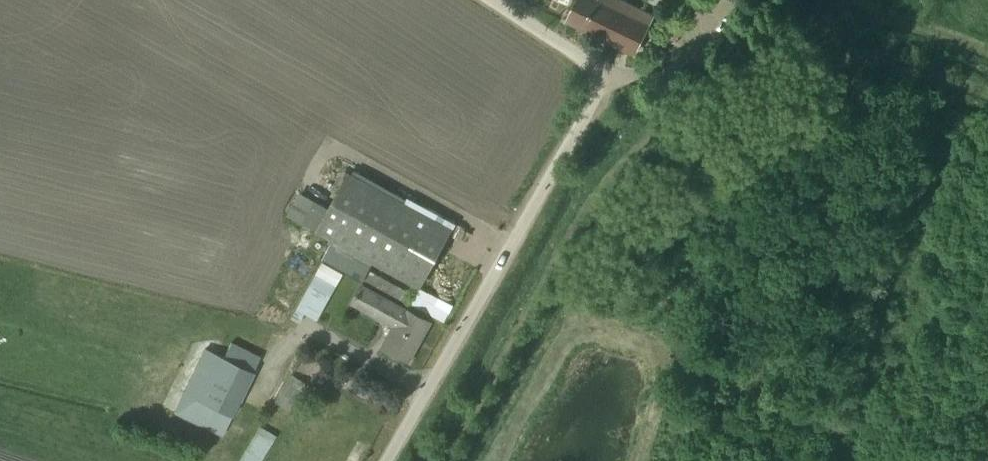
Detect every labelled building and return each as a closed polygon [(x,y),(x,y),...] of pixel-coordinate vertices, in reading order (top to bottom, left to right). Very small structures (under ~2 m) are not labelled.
[(565,20),(633,53),(653,13),(625,0),(574,0),(565,20)] [(337,163),(326,183),(334,187),(345,167),(337,163)] [(349,172),(317,229),(416,284),(448,228),(349,172)] [(317,320),(343,273),(322,261),(296,309),(317,320)] [(413,291),(368,266),(363,275),(408,300),(413,291)] [(430,323),(360,283),(350,302),(389,324),(378,344),(408,361),(430,323)] [(221,355),(206,348),(175,414),(222,436),(260,356),(228,341),(221,355)] [(299,402),(305,377),(287,373),(281,398),(299,402)] [(238,460),(261,460),(277,433),(259,423),(238,460)]
